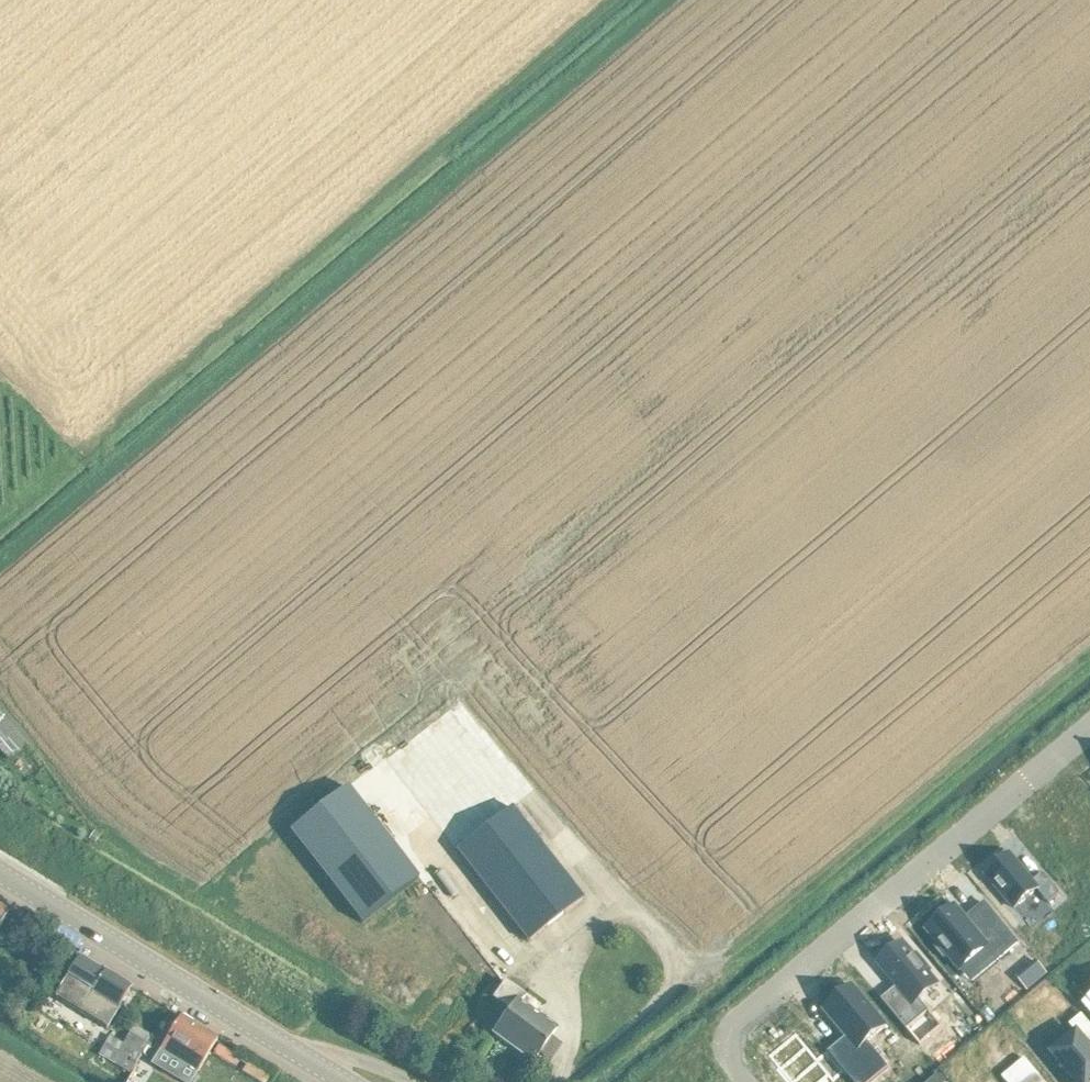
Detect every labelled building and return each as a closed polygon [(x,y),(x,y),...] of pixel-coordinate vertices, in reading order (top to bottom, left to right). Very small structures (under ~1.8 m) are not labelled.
[(6,718),(0,723),(0,745),(11,758),(28,744),(6,718)] [(347,787),(290,832),(362,924),(418,879),(347,787)] [(529,942),(546,928),(582,900),(511,808),(474,836),(457,850),(529,942)] [(1010,855),(986,875),(1014,909),(1037,890),(1048,904),(1060,894),(1042,873),(1032,882),(1010,855)] [(955,907),(927,930),(939,945),(936,948),(944,958),(948,955),(960,970),(987,948),(997,960),(1018,944),(984,903),(972,913),(973,915),(966,920),(965,919),(955,907)] [(9,914),(0,908),(0,928),(9,914)] [(903,944),(879,964),(898,986),(881,1000),(907,1030),(929,1011),(919,999),(937,984),(927,973),(931,971),(917,954),(914,957),(903,944)] [(107,1027),(131,987),(79,957),(55,997),(107,1027)] [(550,1061),(561,1046),(550,1038),(556,1029),(519,1003),(524,996),(505,983),(493,999),(510,1010),(492,1035),(532,1063),(539,1053),(550,1061)] [(824,1010),(847,1037),(828,1052),(844,1071),(853,1081),(871,1081),(889,1067),(868,1042),(886,1027),(853,986),(824,1010)] [(1052,1054),(1075,1081),(1089,1081),(1089,1048),(1088,1046),(1089,1044),(1089,1026),(1082,1016),(1070,1025),(1077,1033),(1052,1054)] [(198,1072),(217,1040),(180,1017),(160,1050),(185,1064),(198,1072)] [(131,1074),(151,1035),(132,1026),(122,1045),(108,1038),(98,1057),(131,1074)] [(770,1055),(780,1067),(777,1069),(788,1081),(820,1081),(830,1074),(834,1079),(844,1071),(828,1052),(827,1050),(817,1059),(796,1033),(770,1055)] [(1024,1057),(1000,1077),(1004,1081),(1045,1081),(1024,1057)] [(131,1081),(192,1081),(198,1072),(185,1064),(177,1077),(145,1058),(138,1069),(139,1070),(131,1081)]
